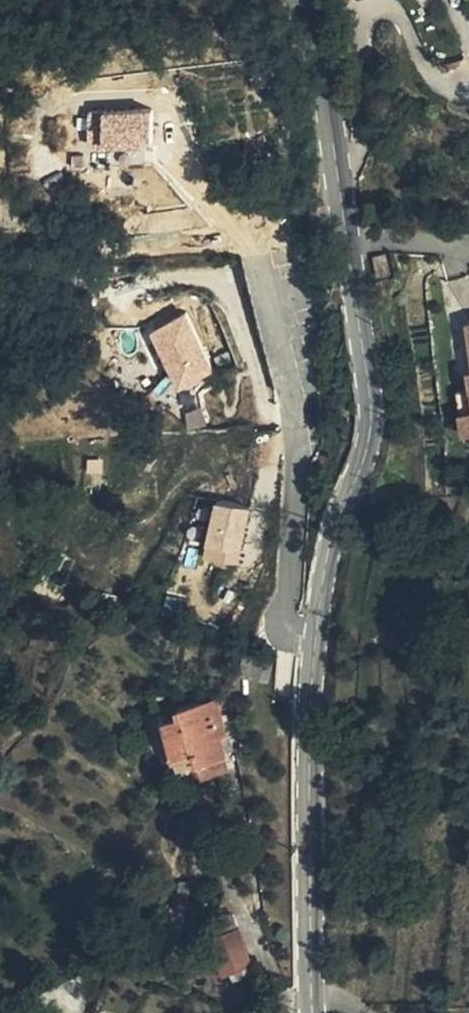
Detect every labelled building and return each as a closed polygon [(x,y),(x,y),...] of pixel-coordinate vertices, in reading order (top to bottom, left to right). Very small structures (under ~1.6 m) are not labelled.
[(86,113),(89,150),(150,145),(147,108),(86,113)] [(384,243),(371,247),(377,266),(389,263),(384,243)] [(146,333),(175,394),(215,375),(186,314),(146,333)] [(468,388),(454,390),(460,433),(468,431),(468,387),(468,388)] [(213,503),(200,560),(236,569),(249,511),(213,503)] [(218,696),(186,704),(164,710),(178,766),(200,761),(204,773),(230,766),(221,732),(227,731),(218,696)] [(239,925),(234,910),(209,919),(214,933),(239,925)] [(239,925),(214,933),(225,968),(251,962),(239,925)]
